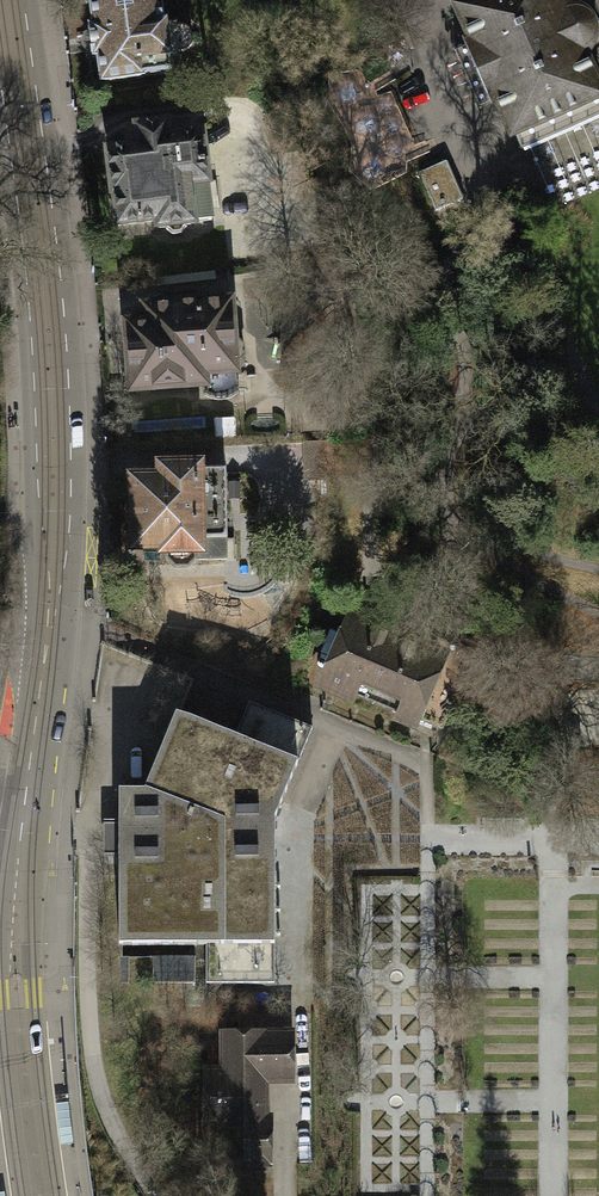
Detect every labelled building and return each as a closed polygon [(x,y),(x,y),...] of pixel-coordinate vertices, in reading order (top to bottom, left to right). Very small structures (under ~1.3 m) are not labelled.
[(159,0),(101,0),(89,2),(92,24),(87,25),(92,57),(96,56),(99,82),(144,77),(144,74),(169,71),(167,56),(178,55),(178,49),(186,46),(191,37),(188,30),(181,28),(175,27),(174,21),(162,23),(159,0)] [(508,134),(596,95),(578,52),(587,39),(586,23),(572,11),(560,13),(554,0),(449,0),(508,134)] [(135,147),(105,148),(117,225),(154,220),(156,227),(164,226),(170,234),(181,233),(185,224),(192,224),(194,220),(209,220),(206,197),(217,194),(215,179),(205,181),(198,133),(168,139),(167,123),(134,127),(135,147)] [(431,210),(458,198),(441,160),(414,172),(431,210)] [(204,386),(204,395),(208,397),(213,399),(216,400),(223,400),(228,398),(233,396),(238,392),(237,370),(244,363),(243,345),(234,337),(231,300),(144,306),(144,322),(125,323),(130,391),(204,386)] [(157,467),(157,479),(129,480),(130,547),(161,547),(161,559),(170,568),(184,568),(192,559),(222,558),(221,470),(192,470),(192,467),(157,467)] [(348,620),(322,681),(436,731),(470,654),(441,641),(434,658),(348,620)] [(141,788),(116,788),(116,942),(201,942),(201,980),(267,980),(267,818),(304,726),(244,702),(230,735),(172,712),(141,788)] [(220,1073),(204,1074),(205,1124),(221,1124),(222,1163),(264,1162),(263,1105),(257,1105),(257,1077),(285,1076),(285,1035),(224,1036),(220,1036),(220,1073)]
